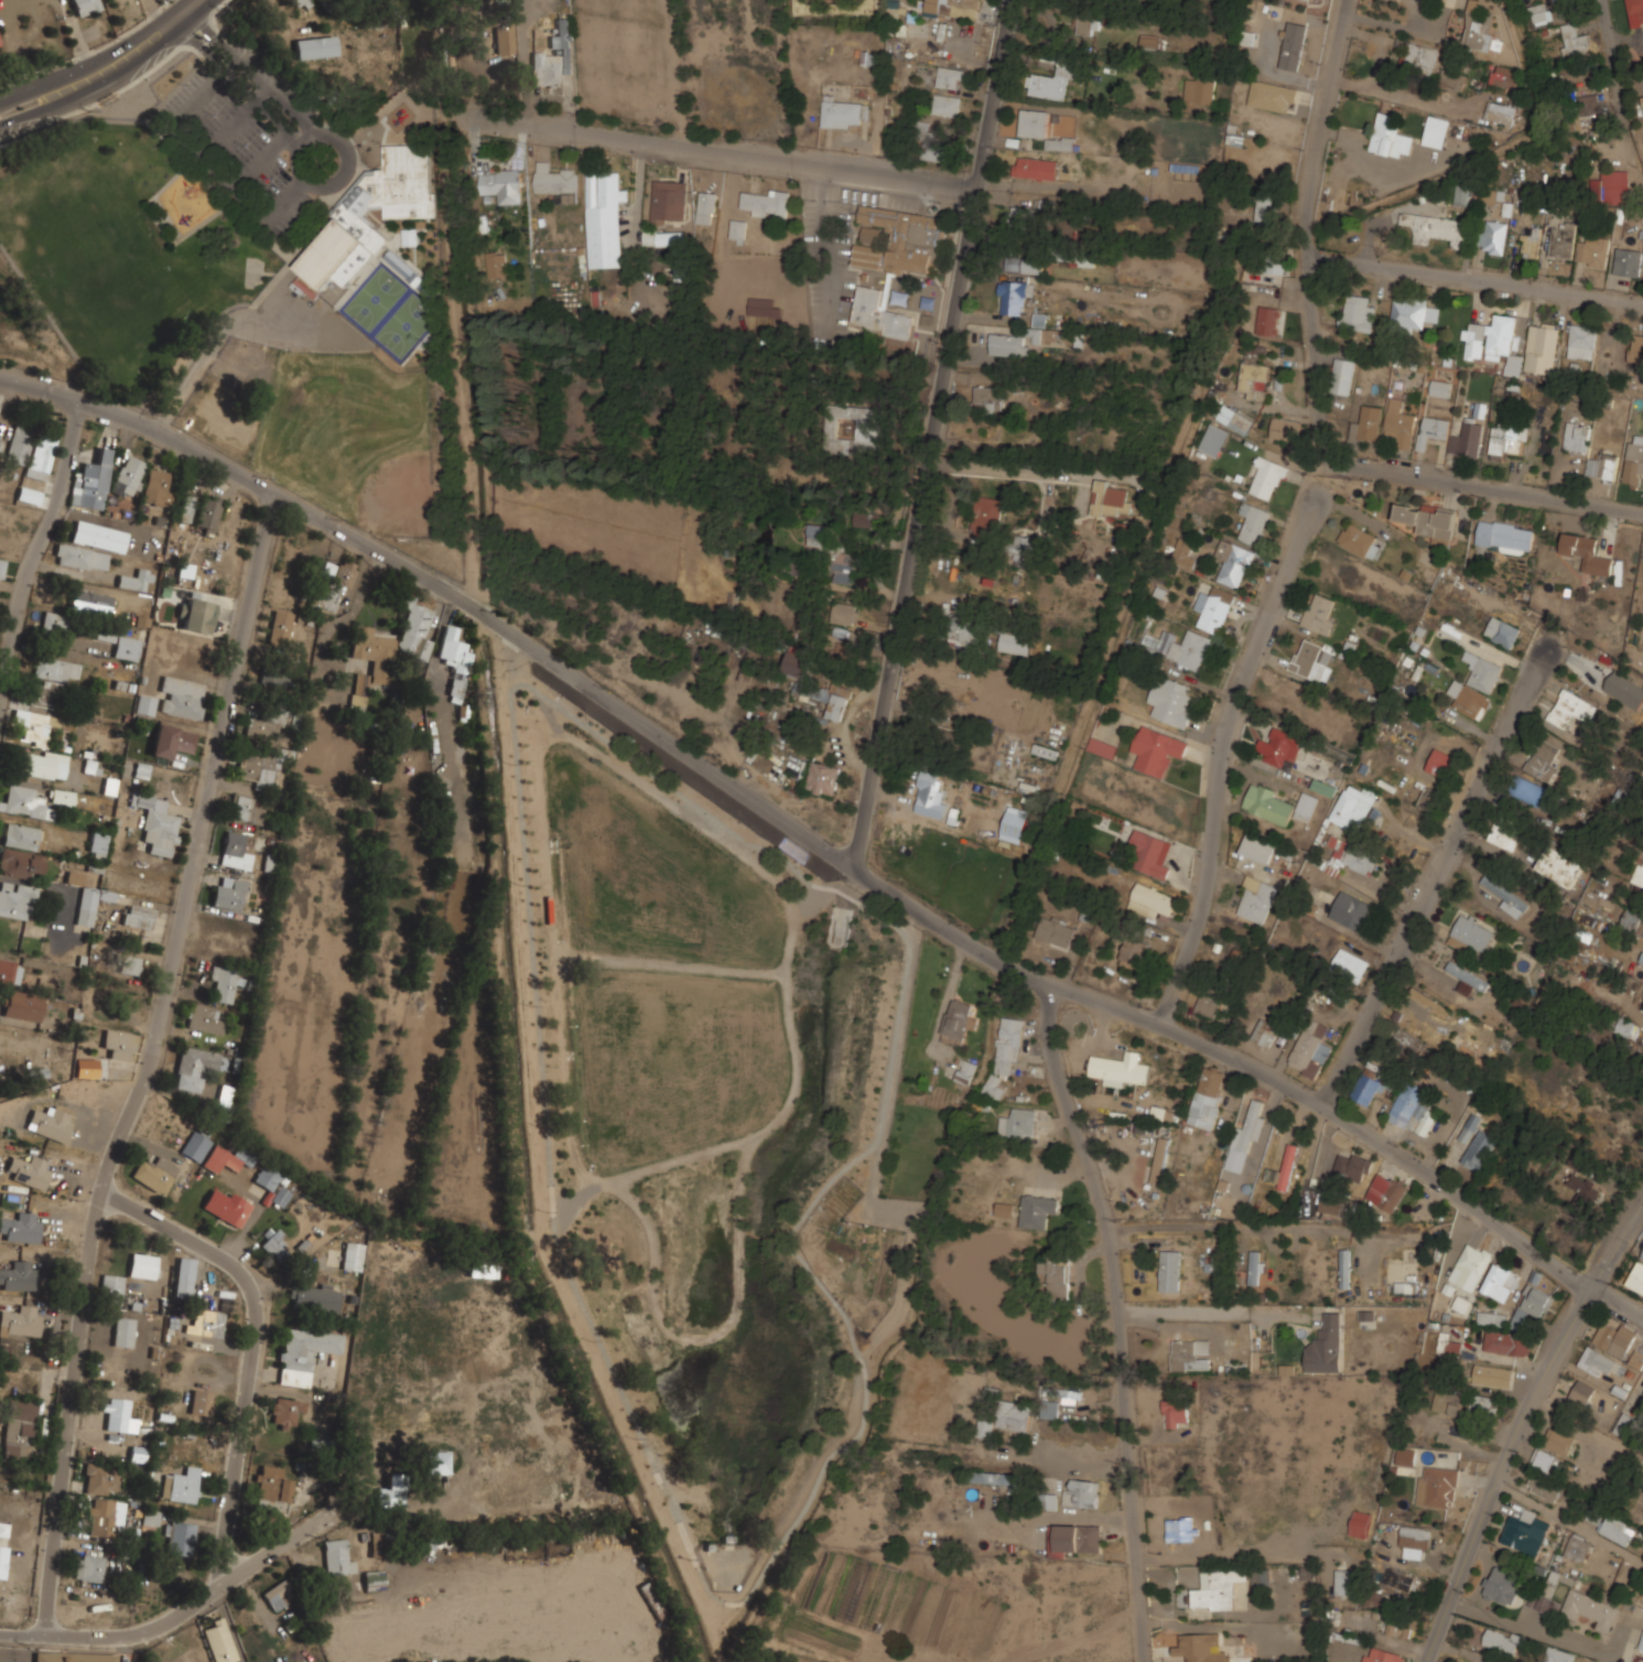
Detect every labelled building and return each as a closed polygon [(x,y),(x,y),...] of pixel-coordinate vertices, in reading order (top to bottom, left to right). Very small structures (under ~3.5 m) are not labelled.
[(100,11),(96,0),(72,0),(77,18),(100,11)] [(303,10),(311,0),(291,0),(303,10)] [(924,13),(953,17),(954,7),(978,11),(979,0),(926,0),(924,13)] [(1492,51),(1498,17),(1478,13),(1480,0),(1471,0),(1463,45),(1492,51)] [(1528,4),(1533,26),(1554,22),(1549,0),(1528,4)] [(1642,25),(1642,0),(1627,0),(1631,26),(1642,25)] [(1074,34),(1099,34),(1099,14),(1074,14),(1074,34)] [(550,48),(561,48),(561,74),(571,75),(572,18),(556,18),(556,36),(550,36),(550,48)] [(1300,69),(1308,23),(1287,20),(1280,67),(1300,69)] [(1590,31),(1578,32),(1576,21),(1561,23),(1565,54),(1592,51),(1590,31)] [(514,55),(513,27),(495,28),(496,55),(514,55)] [(1158,48),(1158,35),(1141,35),(1140,47),(1158,48)] [(1439,47),(1409,41),(1403,66),(1433,74),(1439,47)] [(881,66),(881,53),(861,52),(860,65),(881,66)] [(531,85),(559,85),(560,54),(532,54),(531,85)] [(1027,94),(1066,98),(1068,75),(1073,76),(1075,55),(1058,54),(1056,76),(1029,73),(1027,94)] [(1490,83),(1516,88),(1520,67),(1493,63),(1490,83)] [(935,86),(962,91),(965,71),(939,66),(935,86)] [(1464,73),(1442,68),(1437,89),(1460,95),(1464,73)] [(1215,101),(1215,75),(1186,75),(1186,101),(1215,101)] [(1294,111),(1298,86),(1253,78),(1249,104),(1294,111)] [(1574,96),(1577,116),(1601,111),(1598,91),(1574,96)] [(932,114),(958,117),(960,97),(934,95),(932,114)] [(821,127),(850,128),(850,124),(862,125),(862,103),(822,101),(821,127)] [(1515,104),(1486,103),(1485,127),(1513,128),(1515,104)] [(1050,110),(1020,109),(1019,134),(1047,137),(1046,148),(1075,149),(1075,137),(1049,136),(1050,110)] [(1397,115),(1377,110),(1370,150),(1410,158),(1415,134),(1395,131),(1397,115)] [(1422,142),(1444,149),(1452,119),(1430,114),(1422,142)] [(949,162),(951,136),(929,134),(930,122),(921,121),(918,159),(949,162)] [(386,145),(431,144),(431,193),(436,193),(439,216),(385,218),(385,208),(371,208),(364,217),(390,238),(348,287),(336,277),(325,291),(298,266),(338,218),(333,213),(367,170),(386,169),(386,145)] [(1058,159),(1014,157),(1014,176),(1057,179),(1058,159)] [(550,161),(535,162),(536,193),(578,192),(577,170),(550,171),(550,161)] [(1628,169),(1602,169),(1602,180),(1591,180),(1591,203),(1628,203),(1628,169)] [(522,204),(521,171),(480,172),(481,194),(499,194),(499,205),(522,204)] [(587,173),(590,268),(623,267),(621,201),(629,201),(629,190),(621,190),(620,172),(587,173)] [(666,220),(686,221),(688,182),(653,181),(652,223),(666,223),(666,220)] [(1455,203),(1467,204),(1469,184),(1457,183),(1455,203)] [(1275,222),(1278,191),(1258,188),(1255,219),(1275,222)] [(1480,202),(1504,202),(1504,188),(1480,188),(1480,202)] [(790,192),(771,189),(770,195),(742,192),(739,208),(753,210),(752,216),(769,218),(770,216),(787,218),(790,192)] [(715,193),(699,192),(698,224),(714,224),(715,193)] [(932,216),(860,205),(858,224),(892,228),(886,272),(903,275),(903,269),(930,273),(933,253),(915,251),(915,244),(938,247),(941,231),(930,230),(932,216)] [(1037,207),(1006,207),(1006,228),(1037,228),(1037,207)] [(1468,219),(1402,209),(1399,223),(1415,225),(1413,241),(1429,244),(1430,235),(1452,238),(1451,247),(1463,249),(1468,219)] [(1546,256),(1567,262),(1579,225),(1558,218),(1546,256)] [(746,220),(730,219),(729,239),(739,239),(738,244),(745,244),(746,220)] [(1487,230),(1477,229),(1477,252),(1505,253),(1506,219),(1487,219),(1487,230)] [(860,240),(878,244),(881,229),(863,225),(860,240)] [(1518,255),(1536,258),(1542,227),(1533,225),(1531,234),(1522,233),(1518,255)] [(658,232),(657,246),(674,246),(673,280),(688,281),(688,232),(658,232)] [(1578,267),(1609,265),(1607,234),(1577,236),(1578,267)] [(880,270),(883,248),(855,243),(851,265),(880,270)] [(1640,276),(1642,249),(1617,246),(1614,273),(1640,276)] [(672,269),(671,247),(659,247),(660,269),(672,269)] [(1095,262),(1095,249),(1058,249),(1058,262),(1095,262)] [(487,277),(508,277),(507,253),(486,253),(487,277)] [(1042,256),(1008,256),(1008,272),(1042,272),(1042,256)] [(1257,256),(1255,280),(1266,281),(1266,271),(1284,272),(1285,258),(1257,256)] [(999,313),(1027,313),(1027,281),(999,281),(999,313)] [(851,327),(885,333),(884,336),(909,340),(913,316),(886,311),(889,290),(858,285),(851,327)] [(1369,296),(1345,292),(1339,325),(1372,332),(1377,307),(1366,305),(1369,296)] [(1425,326),(1425,299),(1393,298),(1392,325),(1425,326)] [(1276,335),(1280,306),(1261,303),(1255,332),(1276,335)] [(1515,315),(1494,312),(1492,324),(1467,321),(1462,357),(1483,359),(1484,350),(1509,354),(1506,374),(1521,375),(1523,356),(1511,354),(1515,315)] [(1036,324),(1047,323),(1046,313),(1035,314),(1036,324)] [(1553,374),(1559,324),(1531,320),(1525,369),(1553,374)] [(1598,325),(1571,323),(1568,356),(1593,359),(1598,325)] [(991,355),(1030,355),(1030,341),(1040,341),(1040,327),(1030,327),(1030,333),(991,333),(991,355)] [(1642,374),(1642,333),(1630,333),(1629,374),(1642,374)] [(1246,362),(1263,365),(1266,346),(1250,344),(1246,362)] [(1355,359),(1336,356),(1330,391),(1351,393),(1355,359)] [(1252,380),(1269,378),(1267,360),(1240,365),(1243,390),(1253,389),(1252,380)] [(1430,393),(1449,397),(1451,380),(1433,378),(1430,393)] [(975,409),(999,409),(999,386),(975,386),(975,409)] [(1416,412),(1403,410),(1404,397),(1390,396),(1385,433),(1394,434),(1393,445),(1412,447),(1416,412)] [(1255,418),(1222,403),(1215,420),(1247,434),(1255,418)] [(1350,439),(1379,442),(1383,406),(1363,403),(1361,418),(1352,417),(1350,439)] [(884,408),(829,405),(827,453),(881,456),(884,408)] [(1428,439),(1447,441),(1450,419),(1423,414),(1417,449),(1426,450),(1428,439)] [(1483,420),(1453,417),(1449,454),(1479,457),(1483,420)] [(1302,418),(1271,419),(1272,440),(1304,439),(1302,418)] [(1503,460),(1504,451),(1525,453),(1528,424),(1494,420),(1490,457),(1503,460)] [(1588,453),(1592,424),(1568,420),(1563,449),(1588,453)] [(1199,447),(1219,456),(1231,431),(1211,421),(1199,447)] [(32,428),(13,424),(6,463),(25,466),(32,428)] [(56,435),(36,430),(26,477),(46,482),(56,435)] [(1631,433),(1623,482),(1641,485),(1642,473),(1642,435),(1631,433)] [(74,473),(69,505),(101,510),(111,450),(99,448),(96,465),(83,462),(81,474),(74,473)] [(1621,453),(1602,449),(1600,458),(1590,456),(1586,474),(1613,482),(1621,453)] [(1288,466),(1261,454),(1246,489),(1274,500),(1288,466)] [(132,498),(144,461),(123,455),(112,492),(132,498)] [(170,507),(173,492),(165,491),(169,472),(148,468),(142,501),(170,507)] [(1129,489),(1107,487),(1108,481),(1095,480),(1092,512),(1131,516),(1132,500),(1127,500),(1129,489)] [(42,493),(23,487),(19,500),(38,506),(42,493)] [(178,521),(189,523),(195,497),(184,495),(178,521)] [(1005,499),(977,495),(971,533),(998,538),(1005,499)] [(222,498),(213,496),(212,500),(201,498),(195,526),(205,528),(203,536),(213,538),(222,498)] [(1240,538),(1257,546),(1272,510),(1244,499),(1239,512),(1249,516),(1240,538)] [(1457,508),(1423,501),(1422,506),(1397,501),(1394,521),(1433,529),(1429,544),(1450,548),(1457,508)] [(878,527),(878,508),(854,507),(853,526),(878,527)] [(1094,530),(1107,532),(1108,516),(1095,515),(1094,530)] [(1531,554),(1535,526),(1480,517),(1476,546),(1531,554)] [(1337,542),(1373,560),(1384,538),(1348,519),(1337,542)] [(123,554),(128,533),(76,520),(71,541),(123,554)] [(832,546),(832,525),(808,524),(807,546),(832,546)] [(1597,536),(1564,531),(1561,554),(1585,557),(1583,571),(1611,575),(1613,554),(1595,552),(1597,536)] [(1037,533),(1012,533),(1012,562),(1037,562),(1037,533)] [(1174,554),(1188,558),(1192,539),(1179,536),(1174,554)] [(1215,555),(1224,559),(1218,580),(1239,587),(1247,563),(1234,559),(1240,544),(1222,538),(1215,555)] [(110,554),(59,543),(55,562),(106,573),(110,554)] [(1441,558),(1422,549),(1416,560),(1436,570),(1441,558)] [(854,584),(855,554),(834,553),(833,583),(854,584)] [(332,575),(325,597),(336,601),(341,587),(349,591),(358,564),(341,558),(337,566),(326,562),(323,573),(332,575)] [(144,591),(146,582),(151,583),(153,572),(137,569),(136,577),(119,575),(117,587),(144,591)] [(1220,634),(1237,591),(1217,583),(1212,594),(1201,591),(1193,611),(1202,614),(1198,626),(1220,634)] [(1325,633),(1338,600),(1314,590),(1300,623),(1325,633)] [(70,610),(110,614),(112,595),(72,591),(70,610)] [(830,622),(853,626),(858,596),(836,592),(830,622)] [(216,604),(188,598),(182,629),(210,635),(216,604)] [(425,660),(431,640),(424,638),(433,606),(406,598),(402,607),(408,609),(396,651),(425,660)] [(41,632),(66,636),(70,616),(45,612),(41,632)] [(290,613),(271,613),(271,640),(290,640),(290,613)] [(1521,627),(1494,614),(1484,635),(1511,648),(1521,627)] [(987,644),(987,617),(945,617),(945,644),(987,644)] [(472,651),(460,649),(464,628),(445,624),(437,658),(450,660),(447,670),(466,673),(472,651)] [(393,635),(375,634),(375,626),(354,625),(352,657),(374,658),(372,676),(391,677),(393,635)] [(1202,672),(1217,639),(1190,628),(1185,639),(1176,635),(1166,657),(1202,672)] [(1031,652),(1033,633),(1002,632),(1001,651),(1031,652)] [(1310,678),(1325,645),(1301,635),(1287,668),(1310,678)] [(136,661),(140,640),(117,636),(113,657),(136,661)] [(815,652),(792,646),(784,673),(797,677),(791,698),(819,705),(820,702),(830,704),(826,718),(842,722),(851,689),(832,684),(831,689),(807,683),(815,652)] [(1492,694),(1505,666),(1468,648),(1463,657),(1473,661),(1464,681),(1455,677),(1448,691),(1457,694),(1452,705),(1482,719),(1493,695),(1492,694)] [(81,665),(37,655),(33,676),(67,683),(68,677),(78,679),(81,665)] [(260,683),(288,690),(291,673),(263,667),(260,683)] [(1614,671),(1603,690),(1638,710),(1642,702),(1642,687),(1614,671)] [(367,674),(354,673),(354,704),(367,705),(367,674)] [(1149,701),(1156,703),(1153,716),(1187,726),(1192,708),(1186,705),(1191,683),(1157,673),(1149,701)] [(163,698),(160,713),(198,721),(206,684),(163,675),(160,691),(169,693),(168,699),(163,698)] [(33,682),(31,702),(58,705),(60,684),(33,682)] [(1575,714),(1590,724),(1600,708),(1566,687),(1546,716),(1566,730),(1575,714)] [(153,717),(157,699),(139,695),(135,713),(153,717)] [(408,716),(421,713),(418,704),(406,708),(408,716)] [(287,710),(264,711),(266,716),(247,717),(248,737),(275,736),(275,724),(287,723),(287,710)] [(50,714),(15,711),(14,724),(23,725),(22,741),(32,742),(32,747),(47,748),(50,714)] [(1135,767),(1164,777),(1171,756),(1182,759),(1189,741),(1141,723),(1131,752),(1139,755),(1135,767)] [(198,733),(157,724),(150,756),(170,760),(172,749),(193,754),(198,733)] [(1262,758),(1282,766),(1286,755),(1296,759),(1305,736),(1274,725),(1262,758)] [(1526,770),(1552,780),(1558,764),(1553,762),(1561,738),(1542,731),(1526,770)] [(1118,744),(1092,736),(1088,749),(1114,758),(1118,744)] [(1056,759),(1059,751),(1035,742),(1031,752),(1056,759)] [(1426,769),(1445,777),(1453,754),(1435,746),(1426,769)] [(277,758),(242,749),(236,777),(270,786),(277,758)] [(69,756),(45,751),(44,757),(23,752),(21,762),(25,763),(23,774),(64,782),(69,756)] [(834,796),(841,768),(813,761),(805,789),(834,796)] [(937,802),(944,774),(922,768),(917,786),(928,788),(925,799),(937,802)] [(1548,810),(1557,790),(1516,773),(1507,792),(1548,810)] [(1311,785),(1332,797),(1338,787),(1317,776),(1311,785)] [(1319,798),(1302,791),(1297,806),(1274,797),(1277,788),(1253,779),(1242,808),(1287,825),(1291,814),(1310,822),(1319,798)] [(1355,790),(1344,785),(1330,818),(1360,832),(1379,790),(1360,781),(1355,790)] [(8,785),(5,803),(0,802),(0,811),(52,820),(54,809),(44,808),(45,798),(34,796),(35,789),(8,785)] [(49,803),(73,806),(75,792),(50,790),(49,803)] [(147,808),(141,841),(150,842),(148,853),(172,858),(180,816),(164,814),(166,801),(154,799),(155,794),(132,790),(129,805),(147,808)] [(261,824),(267,800),(235,794),(229,817),(261,824)] [(1635,799),(1631,808),(1640,812),(1642,805),(1642,802),(1635,799)] [(1520,831),(1495,820),(1488,839),(1512,850),(1520,831)] [(38,828),(6,823),(2,845),(34,851),(38,828)] [(242,849),(246,833),(226,830),(219,864),(249,868),(252,850),(242,849)] [(1172,841),(1141,830),(1128,865),(1166,878),(1170,865),(1165,863),(1172,841)] [(103,855),(108,835),(93,831),(88,851),(103,855)] [(1240,852),(1269,864),(1277,843),(1247,832),(1240,852)] [(1371,875),(1380,854),(1331,833),(1328,842),(1317,837),(1311,850),(1371,875)] [(1585,863),(1549,843),(1536,867),(1571,886),(1585,863)] [(1,849),(0,854),(0,873),(26,877),(27,872),(41,875),(44,855),(1,849)] [(1638,864),(1632,878),(1642,882),(1642,866),(1638,864)] [(65,882),(81,885),(84,874),(67,870),(65,882)] [(1499,904),(1520,918),(1531,902),(1487,872),(1480,881),(1504,897),(1499,904)] [(1266,924),(1279,884),(1250,874),(1235,913),(1266,924)] [(212,904),(240,910),(246,879),(226,875),(224,885),(215,884),(212,904)] [(1171,916),(1178,896),(1137,881),(1126,910),(1155,920),(1158,911),(1171,916)] [(14,884),(1,882),(0,885),(0,916),(29,921),(35,887),(14,884)] [(113,903),(115,893),(83,886),(74,924),(90,928),(97,899),(113,903)] [(1329,916),(1361,931),(1374,904),(1342,888),(1329,916)] [(152,929),(154,909),(127,906),(124,926),(152,929)] [(1467,952),(1472,943),(1484,951),(1496,929),(1463,910),(1446,940),(1467,952)] [(1035,936),(1069,948),(1077,926),(1042,914),(1035,936)] [(1120,964),(1141,968),(1146,942),(1125,938),(1120,964)] [(1359,984),(1371,962),(1342,946),(1330,969),(1359,984)] [(138,976),(142,959),(122,954),(118,972),(138,976)] [(1446,969),(1463,976),(1458,990),(1471,995),(1474,986),(1487,992),(1493,978),(1450,959),(1446,969)] [(22,962),(0,960),(0,984),(20,985),(22,962)] [(210,1002),(231,1004),(236,970),(214,968),(210,1002)] [(1534,1008),(1548,1014),(1560,985),(1546,979),(1534,1008)] [(3,1017),(40,1021),(43,995),(6,990),(3,1017)] [(1195,1008),(1214,1017),(1223,999),(1203,990),(1195,1008)] [(974,1004),(952,997),(940,1038),(963,1046),(972,1017),(971,1017),(974,1004)] [(219,1036),(225,1013),(191,1004),(185,1027),(219,1036)] [(1025,1018),(999,1015),(991,1097),(1004,1098),(1006,1073),(1018,1075),(1025,1018)] [(1317,1079),(1333,1043),(1323,1038),(1330,1025),(1309,1015),(1286,1065),(1317,1079)] [(1635,1022),(1621,1015),(1614,1030),(1629,1037),(1635,1022)] [(1280,1025),(1261,1016),(1251,1038),(1271,1047),(1280,1025)] [(1392,1040),(1416,1053),(1424,1038),(1398,1026),(1392,1040)] [(130,1062),(133,1033),(104,1030),(102,1048),(110,1049),(109,1060),(130,1062)] [(1455,1034),(1448,1044),(1480,1065),(1487,1056),(1455,1034)] [(215,1073),(219,1055),(182,1046),(173,1088),(197,1093),(202,1070),(215,1073)] [(1092,1055),(1089,1076),(1148,1082),(1150,1064),(1141,1062),(1142,1051),(1127,1049),(1126,1059),(1092,1055)] [(979,1064),(963,1058),(954,1079),(970,1084),(979,1064)] [(1188,1122),(1214,1129),(1230,1069),(1203,1062),(1188,1122)] [(1377,1079),(1374,1079),(1375,1068),(1360,1067),(1356,1101),(1375,1102),(1377,1079)] [(1388,1119),(1427,1136),(1437,1112),(1420,1104),(1427,1088),(1406,1078),(1388,1119)] [(216,1107),(228,1110),(233,1088),(221,1085),(216,1107)] [(1246,1151),(1250,1141),(1257,1143),(1267,1116),(1260,1113),(1264,1100),(1254,1097),(1236,1146),(1246,1151)] [(1035,1137),(1036,1108),(1013,1107),(1013,1116),(1001,1115),(999,1135),(1035,1137)] [(28,1123),(35,1125),(33,1132),(64,1144),(71,1124),(66,1122),(69,1114),(53,1108),(50,1115),(33,1109),(28,1123)] [(1458,1137),(1468,1143),(1483,1115),(1473,1111),(1458,1137)] [(1461,1162),(1480,1172),(1498,1137),(1479,1127),(1461,1162)] [(1590,1145),(1618,1163),(1629,1145),(1601,1127),(1590,1145)] [(181,1151),(198,1163),(212,1142),(194,1130),(181,1151)] [(1161,1183),(1170,1137),(1160,1136),(1152,1180),(1161,1183)] [(1289,1190),(1298,1144),(1287,1142),(1278,1188),(1289,1190)] [(215,1145),(202,1166),(216,1175),(221,1164),(236,1173),(242,1162),(249,1167),(257,1156),(240,1145),(233,1156),(215,1145)] [(1374,1159),(1341,1148),(1331,1175),(1364,1186),(1374,1159)] [(11,1156),(4,1175),(43,1190),(50,1171),(44,1169),(47,1161),(30,1155),(28,1162),(11,1156)] [(143,1159),(131,1174),(159,1195),(179,1170),(160,1155),(152,1166),(143,1159)] [(283,1178),(267,1163),(253,1178),(272,1195),(268,1200),(279,1209),(292,1194),(279,1183),(283,1178)] [(1395,1212),(1408,1184),(1380,1169),(1365,1198),(1395,1212)] [(1566,1183),(1577,1190),(1572,1197),(1591,1210),(1604,1191),(1575,1170),(1566,1183)] [(251,1205),(214,1185),(201,1208),(238,1229),(251,1205)] [(1049,1215),(1059,1216),(1060,1197),(1023,1195),(1020,1227),(1048,1229),(1049,1215)] [(1358,1201),(1344,1197),(1339,1212),(1353,1217),(1358,1201)] [(996,1216),(1015,1216),(1015,1204),(996,1204),(996,1216)] [(5,1234),(4,1241),(38,1244),(40,1223),(33,1222),(34,1214),(17,1212),(16,1220),(0,1218),(0,1233),(5,1234)] [(267,1260),(287,1256),(281,1228),(262,1231),(267,1260)] [(1457,1283),(1474,1292),(1493,1252),(1469,1240),(1455,1269),(1462,1272),(1457,1283)] [(361,1271),(363,1242),(345,1241),(343,1270),(361,1271)] [(1340,1287),(1351,1287),(1351,1248),(1340,1248),(1340,1287)] [(1160,1291),(1181,1291),(1181,1250),(1160,1250),(1160,1291)] [(1260,1250),(1250,1250),(1250,1283),(1260,1283),(1260,1250)] [(155,1255),(132,1253),(130,1275),(153,1277),(155,1255)] [(1048,1296),(1070,1296),(1070,1256),(1039,1256),(1039,1273),(1048,1273),(1048,1296)] [(36,1269),(29,1269),(29,1261),(12,1261),(12,1269),(0,1269),(0,1284),(2,1284),(2,1290),(36,1290),(36,1269)] [(1511,1288),(1516,1266),(1493,1261),(1485,1291),(1493,1293),(1495,1285),(1511,1288)] [(1636,1262),(1626,1286),(1642,1293),(1642,1265),(1636,1262)] [(497,1264),(471,1263),(470,1277),(497,1278),(497,1264)] [(123,1275),(104,1274),(100,1302),(121,1304),(123,1275)] [(175,1296),(191,1297),(192,1277),(175,1277),(175,1296)] [(1510,1324),(1521,1329),(1529,1312),(1542,1318),(1554,1293),(1531,1282),(1510,1324)] [(339,1287),(291,1283),(288,1308),(337,1313),(339,1287)] [(0,1311),(0,1331),(38,1337),(41,1316),(35,1315),(36,1307),(19,1305),(18,1313),(0,1310),(0,1311)] [(186,1321),(184,1332),(221,1337),(225,1312),(196,1308),(194,1323),(186,1321)] [(1342,1310),(1319,1310),(1319,1343),(1306,1343),(1306,1371),(1342,1371),(1342,1310)] [(1479,1323),(1506,1323),(1506,1312),(1479,1312),(1479,1323)] [(132,1348),(134,1318),(116,1316),(114,1346),(132,1348)] [(1614,1327),(1604,1320),(1592,1340),(1622,1359),(1639,1332),(1619,1319),(1614,1327)] [(341,1355),(344,1334),(284,1325),(277,1383),(310,1388),(314,1351),(341,1355)] [(1483,1349),(1528,1356),(1532,1335),(1487,1327),(1483,1349)] [(1450,1333),(1439,1332),(1438,1354),(1461,1355),(1462,1342),(1449,1341),(1450,1333)] [(1195,1370),(1195,1352),(1210,1352),(1210,1338),(1171,1338),(1171,1370),(1195,1370)] [(1581,1364),(1606,1379),(1617,1360),(1592,1346),(1581,1364)] [(1640,1370),(1642,1365),(1642,1353),(1635,1349),(1628,1363),(1640,1370)] [(1473,1382),(1511,1386),(1512,1367),(1476,1363),(1473,1382)] [(1587,1405),(1597,1386),(1579,1378),(1569,1396),(1587,1405)] [(1470,1411),(1496,1415),(1499,1397),(1436,1386),(1433,1411),(1469,1417),(1470,1411)] [(190,1413),(209,1415),(213,1391),(193,1389),(190,1413)] [(1071,1391),(1047,1389),(1047,1395),(1070,1397),(1071,1391)] [(1082,1389),(1062,1389),(1062,1403),(1082,1403),(1082,1389)] [(1188,1397),(1163,1397),(1164,1426),(1189,1426),(1188,1397)] [(34,1400),(7,1399),(3,1458),(31,1460),(34,1400)] [(128,1401),(106,1399),(104,1424),(126,1426),(128,1401)] [(271,1425),(293,1425),(293,1411),(305,1411),(305,1399),(271,1399),(271,1425)] [(1034,1406),(1002,1399),(995,1424),(1027,1433),(1034,1406)] [(1057,1419),(1058,1401),(1041,1401),(1040,1418),(1057,1419)] [(976,1435),(991,1438),(995,1422),(980,1418),(976,1435)] [(1567,1455),(1576,1436),(1550,1424),(1542,1443),(1567,1455)] [(1417,1447),(1398,1445),(1396,1464),(1416,1466),(1417,1447)] [(1557,1476),(1566,1459),(1538,1446),(1531,1463),(1557,1476)] [(451,1474),(451,1450),(429,1450),(429,1474),(451,1474)] [(85,1493),(119,1494),(120,1465),(86,1464),(85,1493)] [(1456,1509),(1460,1469),(1420,1464),(1415,1504),(1456,1509)] [(287,1511),(289,1478),(281,1478),(281,1466),(259,1465),(257,1510),(287,1511)] [(186,1476),(163,1475),(162,1499),(197,1502),(199,1467),(187,1466),(186,1476)] [(970,1483),(1022,1485),(1022,1474),(971,1472),(970,1483)] [(1561,1486),(1532,1472),(1525,1488),(1555,1501),(1561,1486)] [(1063,1505),(1100,1505),(1100,1479),(1071,1479),(1071,1489),(1063,1489),(1063,1505)] [(404,1505),(404,1487),(377,1487),(377,1505),(404,1505)] [(1057,1509),(1057,1493),(1040,1493),(1040,1509),(1057,1509)] [(87,1532),(119,1539),(127,1504),(94,1498),(87,1532)] [(1599,1523),(1596,1529),(1626,1546),(1635,1530),(1593,1507),(1587,1517),(1599,1523)] [(1349,1534),(1368,1537),(1373,1512),(1354,1508),(1349,1534)] [(1510,1513),(1500,1543),(1538,1557),(1553,1519),(1525,1508),(1521,1518),(1510,1513)] [(159,1525),(160,1510),(144,1509),(143,1524),(159,1525)] [(1167,1517),(1167,1542),(1195,1542),(1195,1517),(1167,1517)] [(197,1523),(169,1519),(163,1552),(192,1556),(197,1523)] [(1056,1552),(1102,1552),(1102,1523),(1056,1523),(1056,1552)] [(1433,1528),(1402,1524),(1399,1545),(1430,1550),(1433,1528)] [(1582,1563),(1592,1541),(1572,1532),(1563,1554),(1582,1563)] [(371,1557),(385,1557),(384,1533),(371,1533),(371,1557)] [(355,1560),(347,1560),(347,1539),(324,1539),(325,1573),(356,1573),(355,1560)] [(100,1583),(105,1557),(79,1553),(75,1578),(100,1583)] [(1526,1577),(1494,1564),(1481,1595),(1513,1608),(1526,1577)] [(1312,1566),(1301,1567),(1302,1580),(1313,1579),(1312,1566)] [(1412,1594),(1419,1576),(1394,1566),(1386,1583),(1412,1594)] [(1253,1584),(1274,1584),(1274,1568),(1253,1568),(1253,1584)] [(1234,1608),(1234,1579),(1247,1579),(1247,1569),(1211,1569),(1212,1587),(1191,1587),(1191,1608),(1234,1608)] [(383,1588),(383,1571),(365,1571),(365,1588),(383,1588)] [(1355,1595),(1355,1571),(1336,1571),(1336,1595),(1355,1595)] [(262,1593),(274,1611),(299,1596),(287,1577),(262,1593)] [(1610,1633),(1619,1602),(1570,1588),(1563,1610),(1598,1621),(1596,1629),(1610,1633)] [(1557,1615),(1560,1601),(1539,1596),(1536,1609),(1557,1615)] [(1416,1616),(1386,1617),(1387,1636),(1416,1634),(1416,1616)] [(238,1658),(223,1619),(202,1627),(215,1661),(228,1661),(238,1658)] [(1481,1647),(1518,1659),(1526,1636),(1489,1623),(1481,1647)] [(1230,1649),(1221,1649),(1220,1633),(1180,1635),(1181,1646),(1173,1646),(1173,1656),(1186,1656),(1186,1661),(1230,1661),(1230,1649)] [(1407,1654),(1371,1642),(1364,1661),(1405,1661),(1407,1654)] [(1577,1654),(1550,1644),(1544,1661),(1574,1661),(1577,1654)]
